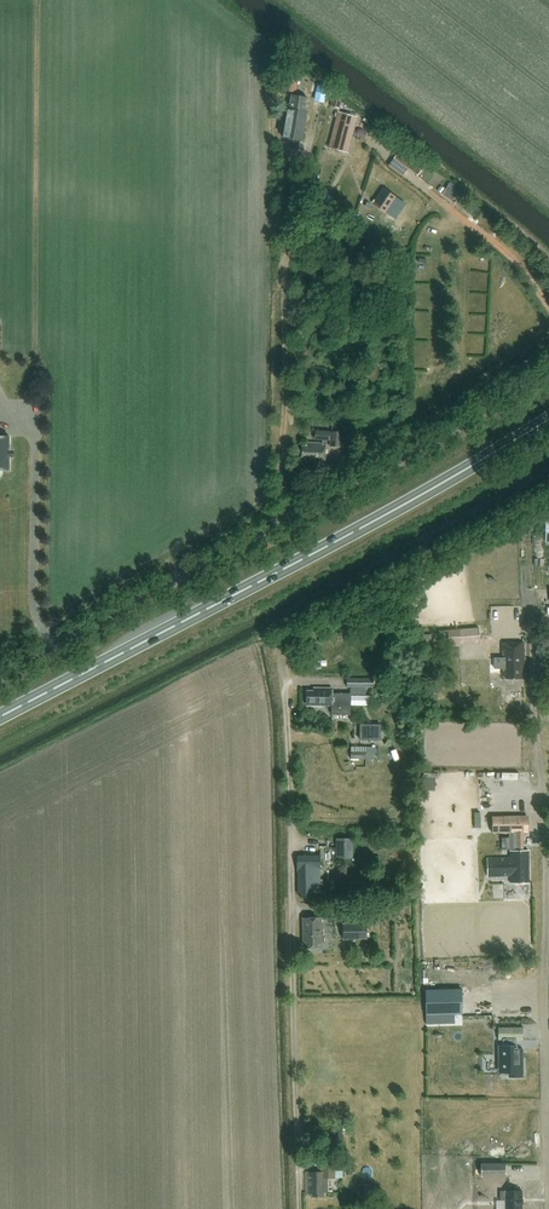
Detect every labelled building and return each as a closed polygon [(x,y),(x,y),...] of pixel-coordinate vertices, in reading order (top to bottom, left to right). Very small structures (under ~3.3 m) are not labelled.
[(283,75),(280,90),(295,93),(298,78),(283,75)] [(324,102),(328,86),(318,84),(314,100),(324,102)] [(307,112),(305,112),(308,97),(291,94),(288,109),(287,109),(283,136),(298,139),(300,129),(304,130),(307,112)] [(329,106),(339,108),(341,100),(331,97),(329,106)] [(348,149),(354,128),(357,117),(339,112),(336,124),(331,143),(334,144),(333,148),(343,151),(343,148),(348,149)] [(376,128),(372,124),(367,126),(365,131),(370,135),(375,133),(376,128)] [(399,152),(394,160),(418,177),(424,170),(399,152)] [(459,188),(450,182),(443,194),(452,200),(459,188)] [(387,214),(397,198),(383,189),(373,205),(387,214)] [(321,196),(314,208),(324,214),(331,202),(321,196)] [(326,440),(330,440),(330,446),(339,446),(340,432),(316,430),(315,439),(322,440),(322,443),(307,443),(306,446),(302,446),(302,457),(306,457),(306,461),(325,462),(326,440)] [(10,436),(0,436),(0,470),(10,470),(10,436)] [(448,645),(479,643),(478,628),(447,630),(448,645)] [(502,643),(502,657),(494,657),(494,669),(503,669),(503,675),(506,675),(506,679),(524,679),(524,642),(502,643)] [(346,678),(346,687),(373,688),(373,679),(346,678)] [(351,693),(332,692),(332,688),(313,688),(313,691),(307,691),(307,702),(311,702),(310,705),(332,705),(332,715),(351,715),(351,693)] [(360,724),(360,740),(380,740),(381,724),(360,724)] [(351,749),(350,759),(366,759),(366,744),(361,744),(361,749),(351,749)] [(529,833),(528,816),(492,816),(492,833),(529,833)] [(502,849),(514,848),(513,837),(501,838),(502,849)] [(351,838),(335,838),(336,858),(352,858),(351,838)] [(510,851),(510,857),(486,858),(487,877),(510,876),(511,883),(529,883),(529,850),(522,850),(522,848),(517,848),(517,851),(510,851)] [(320,868),(320,855),(297,855),(298,868),(300,868),(300,871),(298,871),(298,893),(301,893),(301,897),(311,897),(311,893),(314,893),(314,871),(312,871),(312,868),(320,868)] [(322,948),(322,917),(303,918),(304,948),(322,948)] [(367,939),(367,923),(342,924),(343,939),(367,939)] [(462,989),(425,990),(426,1014),(436,1014),(463,1013),(462,989)] [(426,1014),(426,1023),(436,1023),(436,1014),(426,1014)] [(523,1040),(523,1027),(498,1027),(498,1040),(523,1040)] [(523,1073),(523,1049),(515,1049),(515,1045),(499,1045),(499,1055),(505,1055),(505,1073),(508,1073),(508,1076),(520,1076),(520,1073),(523,1073)] [(344,1125),(331,1124),(331,1148),(344,1148),(344,1125)] [(328,1193),(328,1177),(333,1177),(333,1172),(333,1159),(320,1159),(320,1171),(306,1172),(307,1193),(311,1193),(311,1197),(324,1197),(324,1193),(328,1193)] [(480,1176),(505,1176),(505,1163),(480,1163),(480,1176)] [(374,1189),(364,1188),(364,1199),(374,1199),(374,1189)] [(522,1190),(505,1191),(500,1191),(500,1200),(505,1200),(505,1208),(523,1208),(522,1190)]
